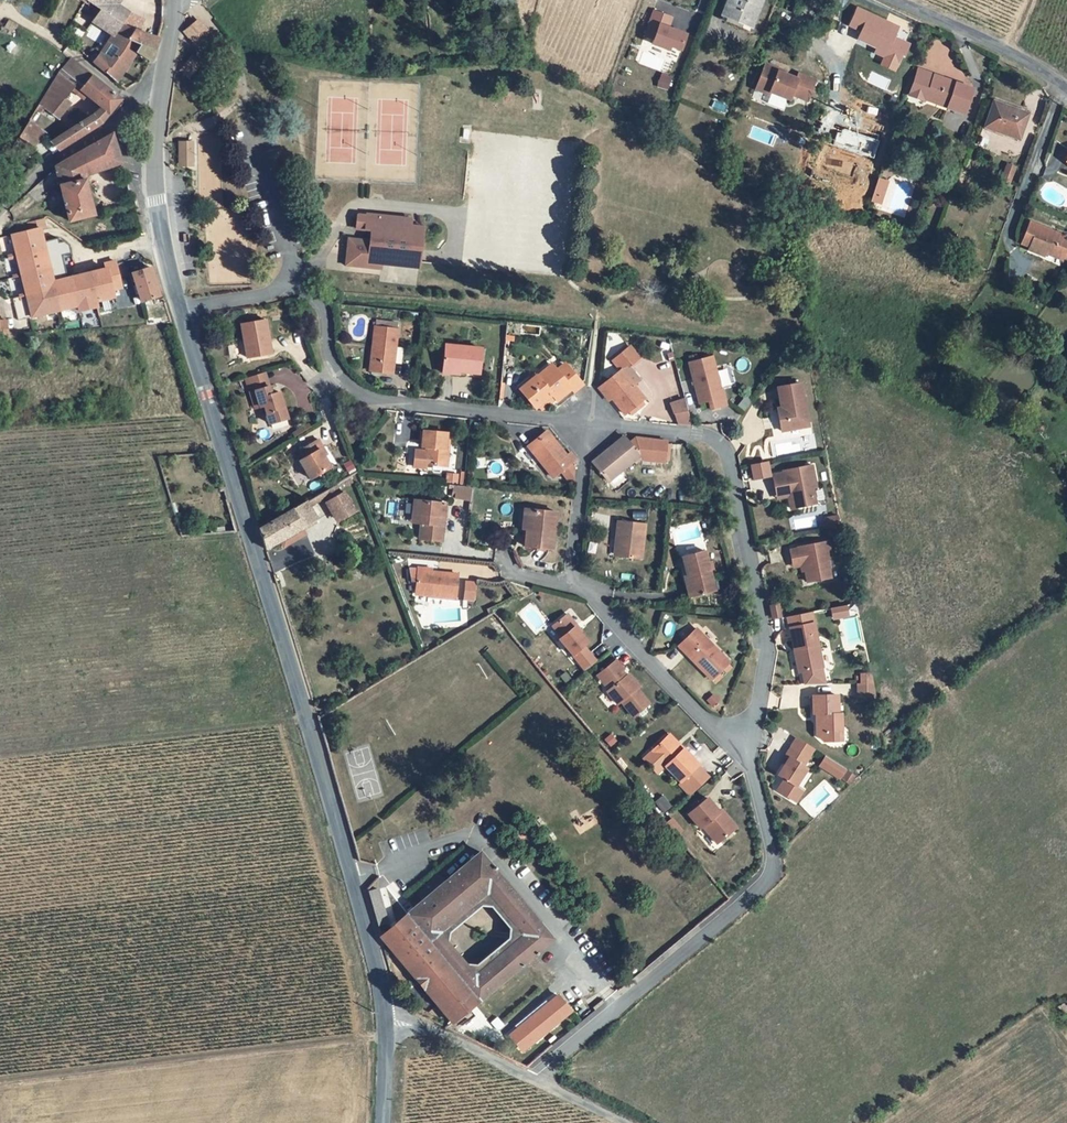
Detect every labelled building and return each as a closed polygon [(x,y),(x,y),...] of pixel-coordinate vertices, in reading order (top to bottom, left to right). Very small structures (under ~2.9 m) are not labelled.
[(135,32),(142,20),(132,16),(136,7),(120,0),(87,0),(93,4),(83,17),(104,32),(114,18),(126,26),(135,32)] [(757,0),(727,0),(720,21),(738,27),(740,22),(748,25),(757,0)] [(142,20),(146,11),(136,7),(132,16),(142,20)] [(910,44),(894,36),(898,27),(858,8),(850,26),(863,32),(860,39),(877,47),(875,51),(886,56),(882,64),(896,70),(899,62),(901,63),(910,44)] [(650,40),(649,43),(666,50),(668,46),(678,49),(683,34),(665,28),(668,17),(650,11),(641,37),(650,40)] [(114,18),(104,32),(100,38),(108,44),(96,61),(101,65),(126,26),(114,18)] [(157,27),(142,20),(135,32),(140,36),(134,45),(146,53),(151,44),(155,36),(157,27)] [(196,21),(183,32),(195,47),(209,35),(196,21)] [(101,65),(112,74),(134,45),(140,36),(135,32),(126,26),(101,65)] [(54,67),(75,83),(104,107),(114,91),(66,51),(54,67)] [(199,66),(192,57),(181,72),(189,78),(199,66)] [(790,92),(806,98),(810,87),(807,86),(810,76),(797,70),(794,76),(776,69),(777,66),(763,61),(753,87),(767,93),(768,90),(788,97),(790,92)] [(963,110),(972,84),(916,65),(908,90),(922,94),(923,90),(947,98),(945,104),(963,110)] [(36,98),(51,109),(75,83),(54,67),(36,98)] [(662,90),(666,78),(657,75),(653,87),(662,90)] [(1015,135),(1024,109),(990,96),(982,119),(1003,127),(1002,130),(1015,135)] [(88,109),(46,137),(54,147),(100,113),(88,109)] [(54,168),(58,186),(66,220),(92,213),(82,175),(119,161),(111,133),(53,165),(54,168)] [(189,160),(188,135),(184,136),(185,153),(175,154),(176,160),(189,160)] [(175,136),(175,154),(185,153),(184,136),(175,136)] [(999,181),(1010,185),(1017,167),(1007,163),(999,181)] [(38,201),(58,186),(54,168),(33,186),(38,201)] [(887,177),(877,174),(872,188),(882,192),(887,177)] [(872,188),(870,196),(880,198),(882,192),(872,188)] [(379,258),(417,263),(422,231),(409,229),(409,225),(410,218),(366,212),(365,215),(364,223),(370,224),(368,239),(347,236),(345,250),(350,250),(348,263),(378,267),(379,262),(379,258)] [(364,223),(365,215),(362,214),(362,213),(357,212),(355,225),(364,227),(364,223)] [(24,217),(25,224),(34,222),(39,220),(38,214),(24,217)] [(1037,257),(1039,254),(1040,251),(1057,259),(1066,241),(1023,221),(1013,242),(1022,246),(1021,249),(1037,257)] [(34,222),(0,231),(0,265),(13,317),(110,292),(108,285),(118,282),(111,255),(101,258),(102,262),(64,272),(57,248),(66,246),(64,238),(58,234),(54,235),(52,231),(39,235),(34,222)] [(1039,254),(1056,262),(1057,259),(1040,251),(1039,254)] [(379,262),(416,268),(417,263),(379,258),(379,262)] [(147,263),(128,268),(136,297),(155,291),(147,263)] [(267,350),(263,315),(238,318),(243,353),(267,350)] [(387,364),(391,319),(369,317),(364,361),(387,364)] [(477,339),(440,335),(437,357),(453,358),(452,361),(475,363),(477,339)] [(630,362),(639,355),(629,343),(611,357),(620,367),(628,359),(630,362)] [(713,349),(689,355),(700,397),(708,395),(710,403),(727,399),(723,384),(722,384),(713,349)] [(537,371),(552,359),(547,354),(533,366),(537,371)] [(562,355),(554,361),(552,359),(537,371),(533,366),(531,365),(515,379),(531,398),(547,384),(553,391),(568,379),(570,382),(579,374),(562,355)] [(643,397),(619,367),(596,385),(603,394),(606,391),(611,397),(623,412),(627,409),(637,401),(640,405),(643,402),(640,398),(643,397)] [(265,390),(259,368),(254,369),(239,373),(247,403),(256,401),(261,420),(279,415),(272,389),(265,390)] [(810,423),(801,380),(778,384),(785,415),(781,416),(783,428),(810,423)] [(685,402),(681,390),(669,394),(676,416),(690,417),(685,402)] [(700,397),(701,405),(710,403),(708,395),(700,397)] [(627,409),(630,412),(640,405),(637,401),(627,409)] [(419,421),(417,437),(423,437),(422,442),(421,454),(442,456),(444,440),(441,440),(443,424),(419,421)] [(568,480),(571,479),(572,470),(566,462),(574,456),(568,449),(565,451),(544,427),(526,443),(546,467),(548,466),(553,472),(558,468),(568,480)] [(318,442),(314,434),(294,445),(298,453),(295,455),(305,473),(326,462),(316,443),(318,442)] [(664,461),(666,440),(634,437),(628,442),(623,435),(591,461),(606,480),(637,455),(641,459),(664,461)] [(411,440),(409,456),(421,458),(421,454),(422,442),(411,440)] [(769,460),(753,464),(756,477),(772,474),(769,460)] [(786,470),(775,472),(778,486),(789,484),(791,493),(794,506),(819,500),(816,485),(819,484),(814,462),(786,468),(786,470)] [(320,488),(323,493),(326,496),(324,498),(336,518),(351,509),(339,490),(337,491),(332,481),(320,488)] [(778,486),(780,495),(791,493),(789,484),(778,486)] [(471,499),(472,486),(453,485),(452,498),(471,499)] [(320,488),(301,499),(304,504),(323,493),(320,488)] [(439,493),(407,489),(405,505),(415,506),(414,514),(412,529),(434,531),(439,493)] [(304,504),(301,499),(253,526),(260,547),(312,518),(304,504)] [(528,500),(525,518),(523,536),(551,540),(555,503),(528,500)] [(405,505),(404,513),(414,514),(415,506),(405,505)] [(642,517),(614,514),(612,532),(615,532),(614,550),(638,552),(642,517)] [(838,523),(837,515),(825,516),(825,524),(838,523)] [(835,557),(831,538),(801,544),(801,546),(793,547),(797,562),(807,559),(811,580),(834,575),(830,558),(835,557)] [(707,543),(684,549),(689,568),(692,568),(696,588),(717,583),(707,543)] [(447,590),(450,566),(424,564),(424,562),(411,560),(408,586),(447,590)] [(685,569),(690,589),(696,588),(692,568),(689,568),(685,569)] [(463,599),(475,600),(476,580),(464,580),(463,599)] [(773,603),(776,615),(784,613),(782,601),(773,603)] [(830,607),(832,618),(849,615),(847,604),(830,607)] [(790,614),(792,625),(817,620),(815,609),(790,614)] [(578,646),(583,642),(570,626),(572,625),(562,613),(547,624),(556,635),(554,637),(573,661),(584,653),(578,646)] [(797,644),(799,644),(802,658),(804,666),(805,666),(824,662),(826,662),(817,620),(792,625),(797,644)] [(711,676),(729,658),(696,625),(678,642),(688,652),(690,650),(699,659),(697,661),(711,676)] [(619,670),(611,660),(596,672),(604,682),(607,680),(610,685),(602,692),(612,705),(616,702),(628,717),(643,705),(631,690),(634,688),(627,680),(625,681),(617,672),(619,670)] [(827,679),(824,662),(805,666),(808,679),(827,679)] [(592,675),(600,685),(604,682),(596,672),(592,675)] [(865,687),(865,678),(860,678),(860,694),(878,694),(878,687),(877,687),(865,687)] [(871,678),(865,678),(865,687),(877,687),(877,680),(871,678)] [(842,699),(842,690),(817,690),(818,707),(823,707),(823,716),(820,716),(821,728),(828,735),(840,734),(840,723),(845,723),(845,709),(839,708),(838,700),(842,699)] [(799,736),(792,746),(809,757),(815,747),(799,736)] [(677,784),(695,766),(679,750),(678,752),(663,737),(648,752),(662,767),(677,784)] [(804,764),(809,757),(792,746),(787,754),(790,755),(779,772),(786,777),(797,784),(797,783),(808,767),(804,764)] [(662,767),(648,752),(640,760),(653,775),(662,767)] [(818,765),(840,779),(847,768),(825,754),(818,765)] [(797,784),(786,777),(779,788),(796,800),(804,788),(797,783),(797,784)] [(658,798),(650,804),(659,815),(667,808),(658,798)] [(699,829),(714,847),(728,835),(719,825),(722,823),(715,815),(703,801),(684,817),(696,832),(699,829)] [(732,831),(717,813),(715,815),(722,823),(719,825),(728,835),(732,831)] [(424,1019),(445,1030),(549,938),(478,851),(441,881),(420,899),(379,933),(388,970),(398,962),(436,1008),(424,1019)] [(413,892),(420,899),(441,881),(434,873),(413,892)] [(371,891),(361,893),(371,926),(380,923),(371,891)] [(563,1016),(548,1000),(507,1035),(521,1052),(563,1016)] [(502,1040),(516,1056),(521,1052),(507,1035),(502,1040)]
